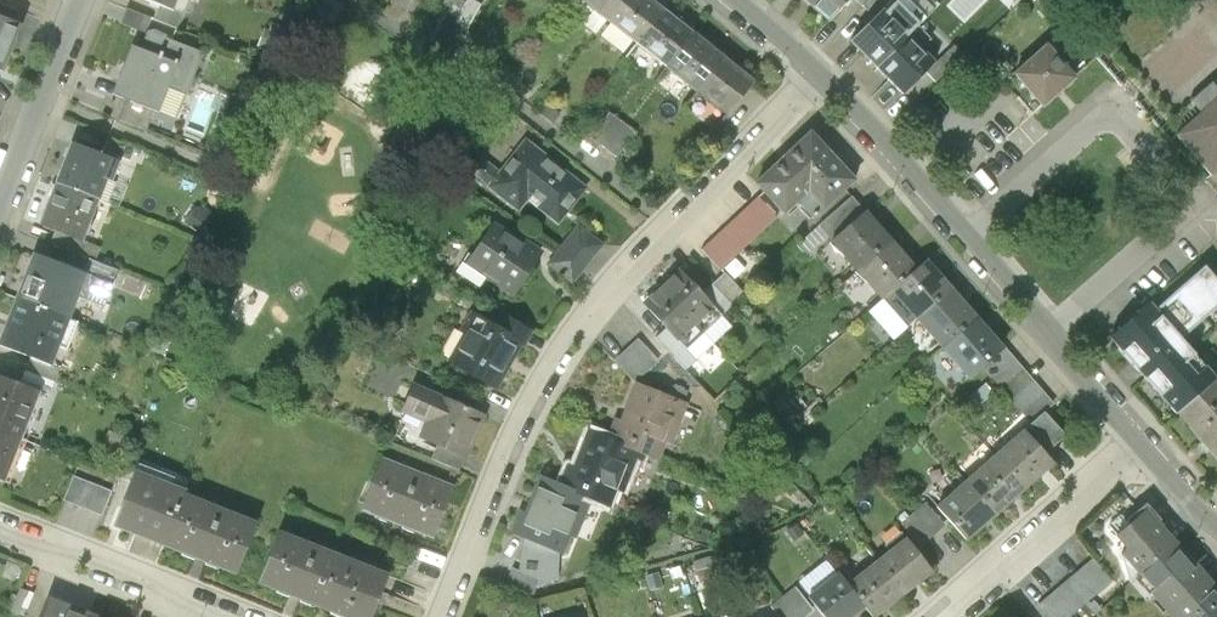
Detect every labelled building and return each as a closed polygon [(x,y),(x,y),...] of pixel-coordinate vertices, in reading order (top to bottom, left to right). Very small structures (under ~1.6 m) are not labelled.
[(185,16),(192,0),(143,0),(185,16)] [(389,4),(418,20),(429,0),(391,0),(389,4)] [(455,25),(467,32),(480,6),(469,0),(468,0),(455,25)] [(604,21),(620,0),(575,0),(567,11),(595,33),(604,21)] [(648,0),(620,0),(604,21),(636,46),(663,12),(648,0)] [(799,4),(826,27),(849,0),(803,0),(799,4)] [(848,48),(876,76),(909,42),(921,30),(912,21),(920,13),(907,0),(896,0),(876,20),(848,48)] [(876,20),(896,0),(870,0),(863,7),(876,20)] [(17,28),(23,15),(0,6),(0,21),(17,28)] [(663,12),(636,46),(667,70),(695,36),(663,12)] [(0,71),(17,28),(0,21),(0,71)] [(263,31),(256,48),(275,55),(282,38),(263,31)] [(203,54),(147,32),(138,52),(130,49),(109,102),(118,106),(151,118),(155,120),(166,91),(186,98),(203,54)] [(695,36),(667,70),(698,94),(726,60),(695,36)] [(909,42),(876,76),(901,99),(926,75),(934,67),(909,42)] [(1075,80),(1046,46),(1012,76),(1041,109),(1075,80)] [(459,47),(453,56),(462,61),(468,53),(459,47)] [(954,48),(934,67),(926,75),(935,84),(963,58),(954,48)] [(726,60),(698,94),(728,118),(755,83),(726,60)] [(1212,87),(1190,106),(1200,117),(1171,141),(1210,186),(1216,180),(1216,93),(1212,87)] [(151,118),(118,106),(113,119),(146,131),(151,118)] [(609,109),(590,133),(617,154),(636,130),(609,109)] [(810,121),(753,174),(784,207),(798,194),(813,210),(851,175),(856,170),(810,121)] [(479,152),(467,168),(518,206),(526,196),(558,220),(587,181),(523,133),(498,166),(479,152)] [(108,135),(103,146),(130,157),(135,145),(108,135)] [(118,156),(71,138),(55,180),(96,196),(105,172),(111,175),(118,156)] [(860,185),(851,175),(813,210),(811,213),(818,221),(852,192),(860,185)] [(80,238),(96,196),(55,180),(39,222),(80,238)] [(758,192),(701,245),(720,266),(778,213),(758,192)] [(830,235),(864,205),(852,192),(818,221),(830,235)] [(864,205),(830,235),(855,264),(892,231),(866,202),(864,205)] [(492,216),(464,259),(513,291),(541,248),(492,216)] [(576,221),(546,261),(572,281),(602,240),(576,221)] [(830,235),(818,221),(795,241),(807,254),(830,235)] [(892,231),(855,264),(880,293),(890,284),(917,260),(892,231)] [(31,249),(13,293),(66,314),(75,291),(103,302),(111,282),(84,271),(31,249)] [(917,260),(890,284),(916,314),(953,280),(928,251),(917,260)] [(89,259),(84,271),(111,282),(116,269),(89,259)] [(1178,414),(1216,380),(1216,377),(1185,340),(1216,312),(1216,266),(1213,262),(1163,306),(1158,300),(1112,340),(1178,414)] [(676,265),(658,282),(703,329),(722,310),(702,290),(676,265)] [(724,269),(702,290),(722,310),(744,289),(737,281),(724,269)] [(745,274),(737,281),(744,289),(752,281),(745,274)] [(953,280),(916,314),(942,343),(979,310),(953,280)] [(658,282),(641,299),(665,322),(686,345),(703,329),(658,282)] [(13,293),(0,325),(0,341),(30,354),(48,361),(56,343),(64,346),(75,319),(66,314),(13,293)] [(464,330),(448,358),(496,385),(522,338),(494,323),(469,309),(459,327),(464,330)] [(979,310),(942,343),(968,373),(981,362),(1003,343),(1006,340),(979,310)] [(500,311),(494,323),(522,338),(525,340),(531,328),(500,311)] [(686,345),(665,322),(653,334),(685,369),(697,357),(686,345)] [(657,356),(638,336),(616,356),(634,376),(657,356)] [(1003,343),(981,362),(1032,420),(1047,407),(1054,400),(1003,343)] [(30,354),(25,368),(53,379),(58,365),(48,361),(30,354)] [(25,368),(19,384),(37,391),(47,395),(53,379),(25,368)] [(0,376),(0,426),(20,434),(37,391),(19,384),(0,376)] [(437,441),(466,454),(486,410),(412,377),(399,407),(424,418),(418,433),(437,441)] [(688,400),(635,377),(619,416),(613,413),(605,433),(639,448),(658,455),(665,437),(672,440),(688,400)] [(1216,459),(1216,380),(1178,414),(1216,459)] [(1032,420),(1024,426),(1044,450),(1067,430),(1047,407),(1032,420)] [(639,448),(605,433),(585,425),(571,459),(565,457),(556,478),(593,493),(609,500),(616,482),(624,485),(639,448)] [(20,434),(0,426),(0,479),(2,480),(20,434)] [(1024,426),(995,451),(1025,486),(1053,461),(1044,450),(1024,426)] [(127,434),(109,427),(102,444),(121,452),(127,434)] [(466,454),(437,441),(431,454),(461,467),(466,454)] [(1025,486),(995,451),(966,476),(996,510),(1025,486)] [(379,454),(360,504),(433,532),(452,482),(379,454)] [(185,488),(132,467),(110,523),(162,544),(183,492),(185,488)] [(593,493),(556,478),(538,471),(524,507),(517,504),(508,528),(523,535),(558,549),(563,550),(569,533),(576,536),(593,493)] [(72,472),(61,498),(100,513),(111,488),(72,472)] [(967,536),(996,510),(966,476),(937,502),(967,536)] [(255,520),(183,492),(162,544),(234,572),(255,520)] [(909,514),(901,520),(921,543),(945,522),(925,499),(909,514)] [(1179,535),(1148,500),(1117,527),(1128,540),(1122,545),(1128,580),(1137,572),(1179,535)] [(897,515),(901,520),(909,514),(904,509),(897,515)] [(797,520),(786,528),(795,540),(805,532),(797,520)] [(257,580),(324,607),(344,556),(277,529),(257,580)] [(902,533),(874,555),(901,590),(930,567),(902,533)] [(558,549),(523,535),(512,567),(540,578),(537,584),(556,575),(558,549)] [(1137,572),(1176,616),(1197,616),(1216,599),(1216,579),(1179,535),(1137,572)] [(1109,573),(1093,554),(1042,598),(1058,616),(1109,573)] [(874,555),(844,579),(864,603),(872,613),(901,590),(874,555)] [(324,607),(350,616),(369,616),(387,573),(344,556),(324,607)] [(540,578),(512,567),(506,582),(533,593),(537,584),(540,578)] [(807,594),(825,616),(847,616),(864,603),(844,579),(837,570),(807,594)] [(768,605),(778,616),(801,616),(813,607),(794,584),(768,605)] [(33,590),(20,585),(11,608),(24,613),(33,590)] [(35,616),(84,616),(87,609),(45,592),(35,616)] [(1081,607),(1089,616),(1102,606),(1094,596),(1081,607)] [(1197,616),(1216,616),(1216,599),(1197,616)]
